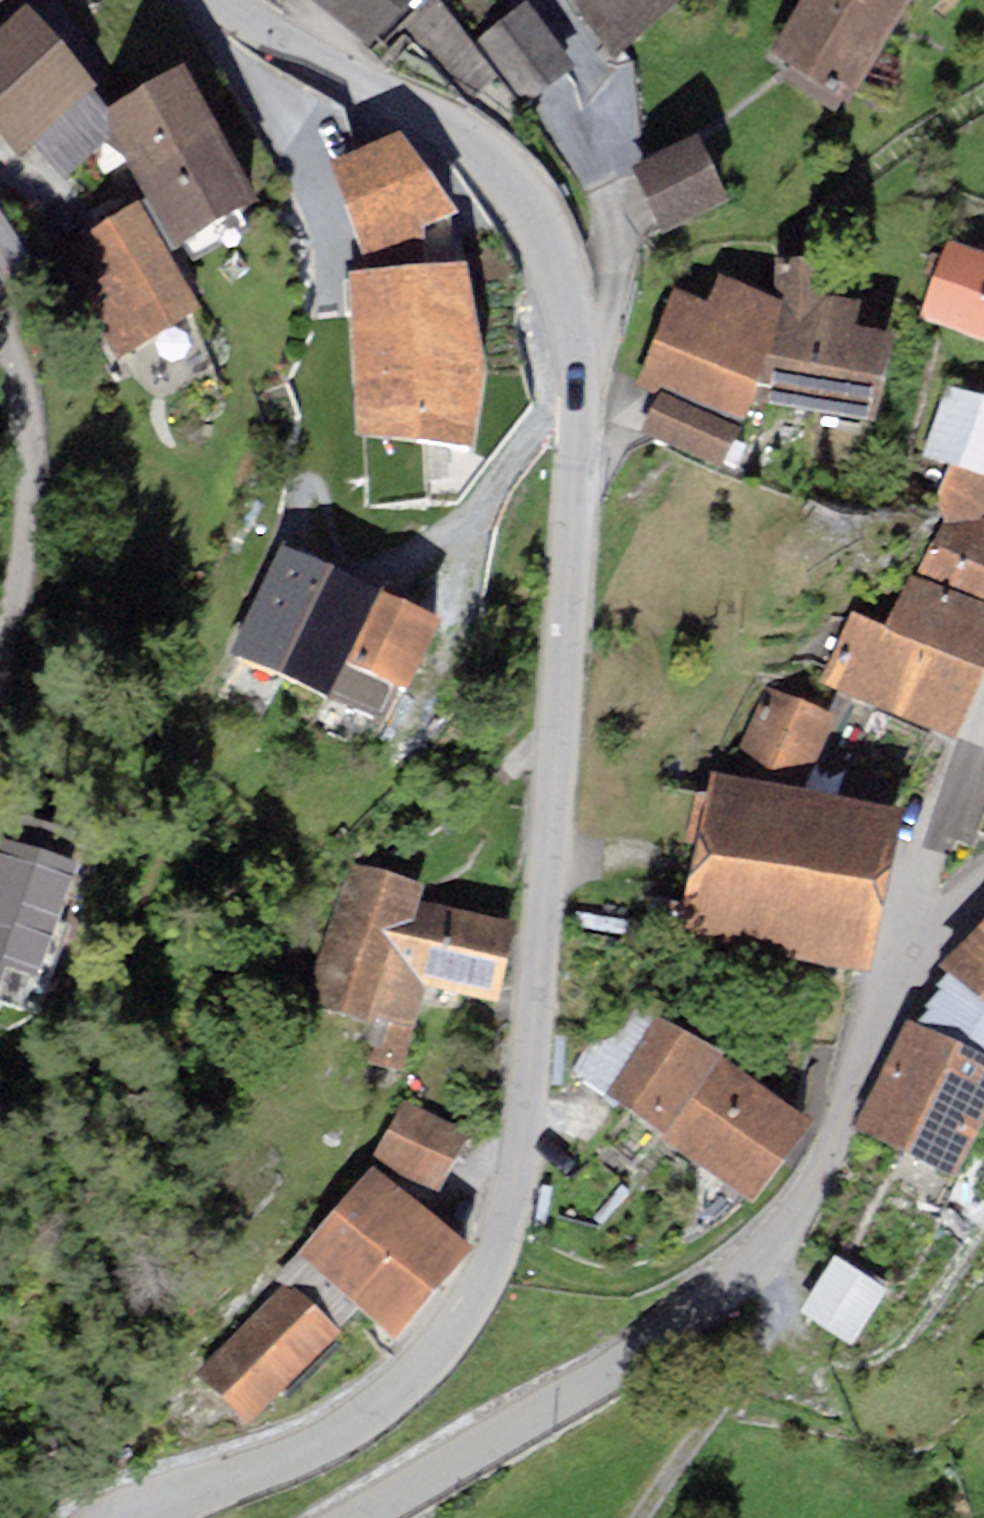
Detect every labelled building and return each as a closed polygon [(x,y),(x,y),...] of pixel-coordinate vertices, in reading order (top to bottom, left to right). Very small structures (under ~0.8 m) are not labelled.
[(26,4),(28,6),(34,0),(0,0),(0,27),(26,4)] [(429,0),(307,0),(373,53),(429,0)] [(612,53),(679,0),(571,0),(612,53)] [(768,59),(845,109),(915,0),(806,0),(768,59)] [(26,4),(0,27),(0,133),(19,155),(35,140),(92,89),(98,83),(28,6),(26,4)] [(527,11),(478,47),(525,110),(574,74),(527,11)] [(220,130),(184,65),(109,108),(113,131),(139,176),(220,130)] [(109,108),(92,89),(35,140),(65,173),(113,131),(109,108)] [(460,212),(399,128),(330,161),(363,269),(428,265),(425,226),(451,215),(460,212)] [(139,176),(148,196),(176,245),(261,199),(220,130),(139,176)] [(729,198),(699,135),(632,166),(662,230),(729,198)] [(176,245),(148,196),(55,249),(116,356),(204,306),(170,248),(176,245)] [(458,262),(451,215),(425,226),(428,265),(458,262)] [(948,241),(921,317),(983,340),(983,254),(948,241)] [(784,300),(750,396),(877,420),(894,332),(854,325),(860,298),(815,291),(816,256),(776,257),(775,295),(784,300)] [(363,269),(350,270),(356,433),(475,448),(485,373),(466,262),(458,262),(428,265),(363,269)] [(784,300),(775,295),(720,272),(708,300),(674,286),(637,386),(657,395),(660,389),(741,424),(750,396),(784,300)] [(947,384),(923,456),(949,465),(983,476),(983,396),(947,384)] [(660,389),(657,395),(640,433),(721,465),(741,424),(660,389)] [(982,516),(983,514),(983,476),(949,465),(935,499),(944,519),(916,574),(983,600),(983,517),(982,516)] [(369,585),(280,542),(225,654),(322,701),(325,696),(343,658),(335,655),(369,585)] [(983,679),(983,600),(916,574),(911,572),(885,624),(852,611),(823,680),(959,737),(983,679)] [(441,618),(369,585),(335,655),(343,658),(325,696),(357,711),(374,671),(407,687),(441,618)] [(836,715),(766,686),(737,757),(807,786),(836,715)] [(903,806),(711,770),(679,936),(872,973),(903,806)] [(91,869),(66,860),(78,825),(16,803),(0,847),(0,1007),(37,1020),(91,869)] [(425,883),(351,864),(306,1000),(374,1018),(368,1065),(404,1070),(427,983),(500,1002),(516,920),(421,900),(425,883)] [(983,1002),(983,922),(944,964),(951,970),(983,1002)] [(951,970),(936,984),(940,989),(925,1004),(929,1009),(917,1025),(983,1053),(983,1002),(951,970)] [(722,1051),(658,1015),(635,1006),(618,1030),(606,1036),(587,1044),(573,1071),(665,1131),(718,1058),(722,1051)] [(983,1121),(983,1053),(917,1025),(909,1021),(854,1126),(955,1179),(983,1121)] [(718,1058),(665,1131),(661,1137),(754,1197),(815,1119),(718,1058)] [(466,1132),(406,1101),(372,1159),(440,1189),(466,1132)] [(469,1247),(374,1162),(297,1248),(359,1303),(392,1333),(469,1247)] [(248,1426),(339,1331),(335,1327),(359,1303),(297,1248),(269,1277),(278,1286),(194,1374),(248,1426)] [(888,1288),(834,1255),(798,1313),(851,1346),(888,1288)]
